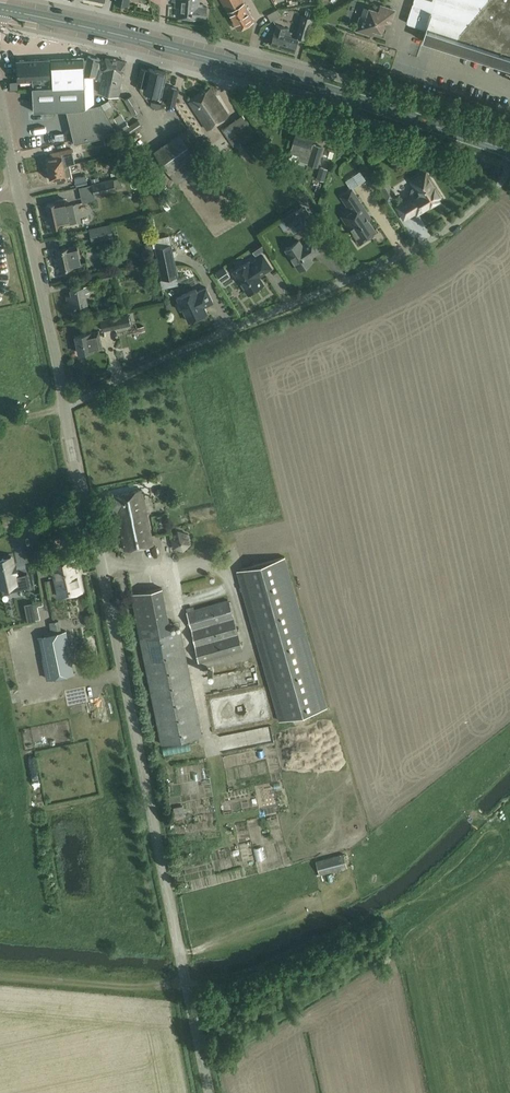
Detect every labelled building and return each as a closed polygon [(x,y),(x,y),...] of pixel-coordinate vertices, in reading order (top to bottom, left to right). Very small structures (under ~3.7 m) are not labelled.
[(178,0),(177,15),(206,19),(207,6),(203,6),(204,3),(200,3),(200,0),(176,0),(178,0)] [(228,12),(244,3),(242,0),(222,0),(228,12)] [(413,1),(414,1),(413,3),(407,21),(407,22),(408,23),(426,29),(422,40),(509,68),(509,0),(414,0),(413,1)] [(244,3),(228,12),(237,29),(253,20),(244,3)] [(361,16),(357,29),(370,33),(371,28),(382,32),(385,21),(391,22),(394,10),(380,6),(379,11),(370,8),(366,18),(361,16)] [(273,22),(281,13),(274,8),(267,16),(273,22)] [(307,38),(313,17),(302,14),(295,35),(307,38)] [(288,28),(287,28),(277,25),(271,44),(294,51),(298,38),(289,35),(289,34),(288,32),(287,32),(288,28)] [(88,55),(87,59),(84,73),(84,75),(93,76),(93,75),(96,76),(100,58),(88,55)] [(113,127),(104,109),(101,104),(101,103),(94,104),(93,76),(84,75),(84,73),(87,59),(84,59),(84,58),(51,59),(51,61),(49,61),(49,59),(25,61),(24,59),(20,59),(19,61),(17,61),(18,81),(32,80),(34,112),(66,110),(74,143),(117,133),(113,127)] [(116,60),(106,58),(99,92),(109,94),(119,96),(126,62),(116,60)] [(148,70),(141,68),(138,83),(145,85),(145,84),(146,85),(144,90),(161,94),(166,72),(149,68),(149,70),(148,70)] [(170,87),(167,103),(175,105),(179,89),(170,87)] [(207,129),(228,115),(210,89),(189,103),(207,129)] [(125,99),(134,114),(140,110),(132,95),(125,99)] [(111,106),(108,101),(101,104),(104,109),(111,106)] [(120,114),(114,118),(122,130),(128,126),(120,114)] [(233,146),(254,131),(243,115),(222,129),(233,146)] [(125,139),(143,127),(138,120),(121,132),(125,139)] [(297,162),(298,159),(309,162),(308,163),(318,166),(323,147),(314,144),(314,146),(310,145),(314,133),(297,128),(293,141),(294,141),(288,159),(297,162)] [(104,137),(106,145),(108,144),(116,142),(115,135),(104,137)] [(177,183),(202,165),(184,140),(178,144),(189,158),(175,168),(160,146),(153,151),(177,183)] [(108,144),(110,154),(121,152),(119,142),(116,142),(108,144)] [(46,158),(47,163),(46,163),(47,168),(49,168),(49,169),(64,166),(61,151),(50,154),(51,157),(46,158)] [(117,155),(120,166),(130,163),(127,152),(117,155)] [(70,164),(64,166),(49,169),(51,180),(56,179),(57,183),(73,179),(70,164)] [(120,167),(123,176),(133,173),(130,164),(120,167)] [(320,167),(317,178),(324,180),(327,169),(320,167)] [(415,186),(411,188),(410,193),(413,197),(410,199),(409,198),(396,206),(404,219),(420,209),(421,210),(439,199),(438,197),(440,195),(426,172),(412,181),(415,186)] [(87,182),(86,175),(75,178),(77,185),(87,182)] [(118,189),(116,178),(92,184),(94,194),(118,189)] [(377,184),(388,201),(396,196),(386,179),(377,184)] [(342,216),(351,230),(352,232),(352,231),(360,244),(370,237),(368,235),(375,230),(368,220),(369,219),(366,214),(368,213),(352,189),(341,196),(350,210),(342,216)] [(64,198),(56,200),(57,202),(47,204),(52,227),(62,225),(62,224),(69,223),(66,205),(65,205),(64,198)] [(301,220),(295,211),(284,218),(290,227),(301,220)] [(90,229),(92,239),(113,235),(111,224),(90,229)] [(309,255),(312,253),(314,255),(321,250),(313,239),(303,246),(299,240),(285,250),(299,270),(313,261),(309,255)] [(81,264),(77,245),(56,249),(60,268),(81,264)] [(162,279),(177,276),(171,245),(156,248),(162,279)] [(233,271),(248,294),(264,284),(259,276),(271,268),(263,255),(250,264),(249,261),(233,271)] [(225,266),(216,270),(222,285),(232,280),(225,266)] [(113,278),(111,271),(98,274),(99,281),(113,278)] [(84,287),(71,289),(72,295),(66,296),(69,306),(74,305),(74,307),(77,306),(87,304),(85,293),(89,292),(87,286),(84,287)] [(183,310),(189,321),(207,312),(204,306),(213,302),(206,287),(197,292),(196,289),(177,298),(179,302),(178,304),(178,306),(179,309),(181,310),(183,310)] [(101,320),(103,331),(131,325),(128,314),(101,320)] [(102,348),(101,343),(98,331),(75,336),(79,353),(102,348)] [(142,489),(106,496),(109,512),(117,510),(125,549),(153,544),(142,489)] [(189,533),(178,530),(170,538),(173,549),(184,551),(191,543),(189,533)] [(58,596),(82,591),(74,555),(50,560),(58,596)] [(21,589),(29,587),(26,573),(16,576),(15,573),(17,572),(15,566),(14,566),(12,556),(0,559),(0,587),(1,586),(3,593),(12,591),(11,584),(19,582),(21,589)] [(279,721),(327,707),(285,557),(237,570),(241,586),(240,587),(241,591),(242,590),(279,721)] [(37,586),(30,589),(33,596),(39,594),(37,586)] [(131,594),(133,603),(164,596),(163,587),(131,594)] [(187,612),(199,663),(243,650),(229,600),(187,612)] [(28,622),(35,620),(31,602),(24,604),(28,622)] [(181,628),(139,637),(161,744),(203,736),(181,628)] [(47,678),(74,672),(65,629),(38,635),(47,678)] [(101,663),(91,665),(92,672),(102,670),(101,663)] [(238,680),(257,676),(254,665),(236,670),(238,680)] [(203,682),(227,678),(226,673),(202,677),(203,682)] [(84,692),(68,694),(69,705),(85,702),(84,692)] [(46,761),(46,753),(35,752),(35,760),(46,761)] [(174,805),(175,818),(183,818),(183,805),(174,805)] [(254,862),(264,860),(260,846),(251,848),(254,862)] [(347,866),(344,854),(316,862),(320,874),(347,866)]
